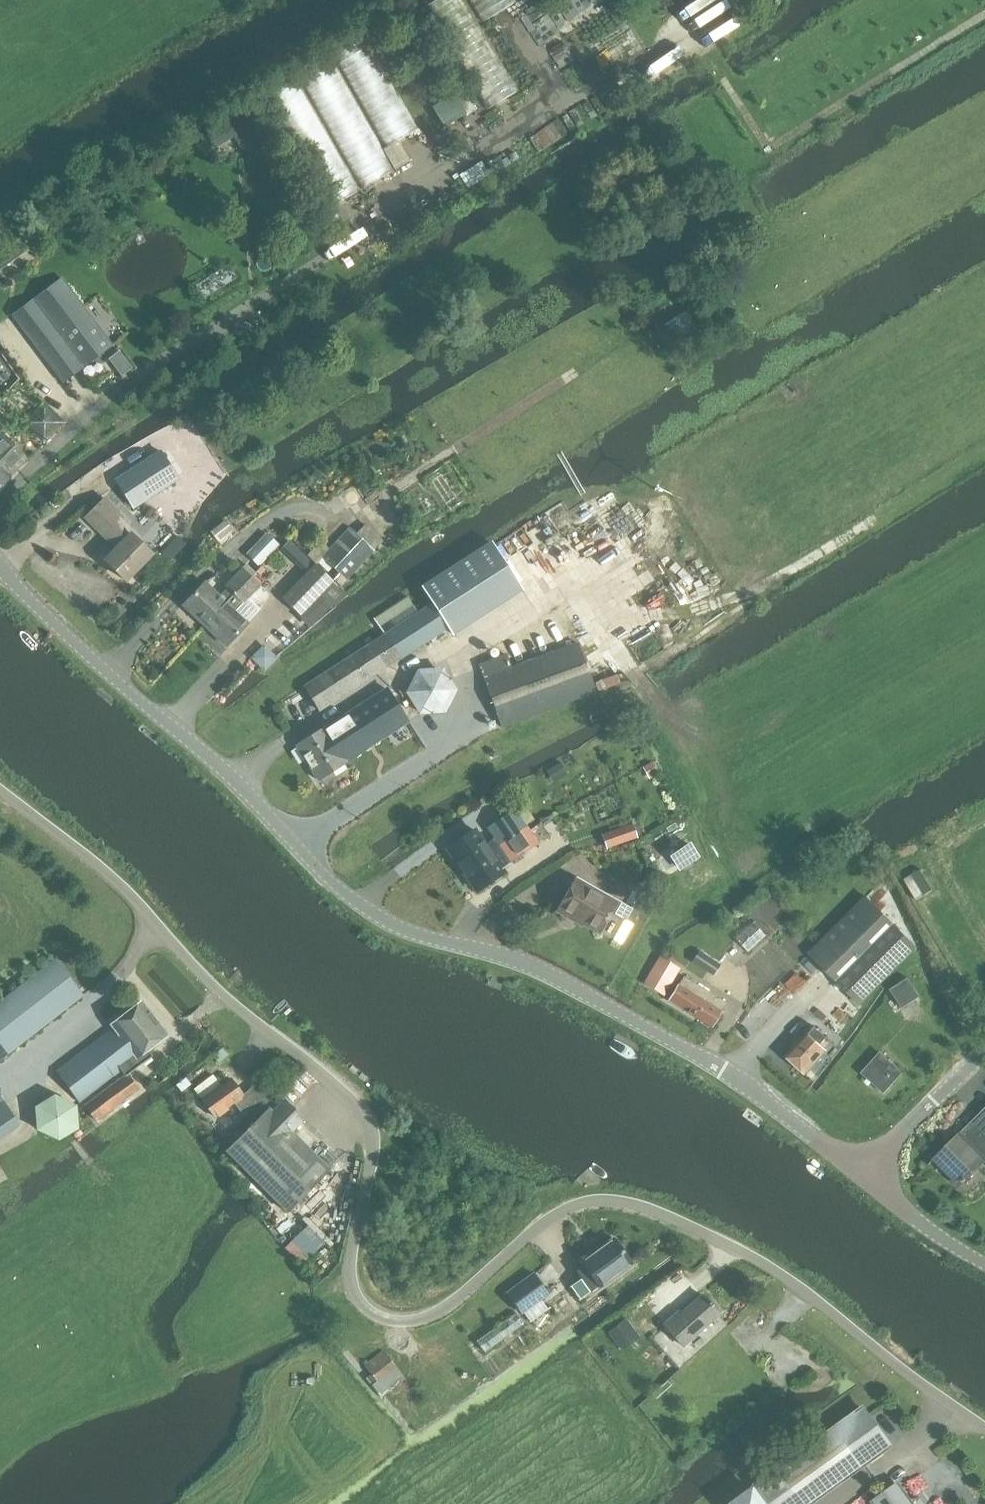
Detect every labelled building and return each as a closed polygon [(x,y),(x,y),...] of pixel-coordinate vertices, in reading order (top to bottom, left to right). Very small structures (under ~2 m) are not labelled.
[(486,106),(516,90),(469,0),(430,0),(486,106)] [(481,17),(516,1),(516,0),(473,0),(481,17)] [(308,77),(361,184),(412,159),(400,134),(414,126),(371,39),(338,55),(341,60),(308,77)] [(535,40),(527,46),(548,77),(557,71),(535,40)] [(331,203),(363,186),(332,126),(326,129),(301,82),(275,95),(331,203)] [(443,122),(466,113),(457,90),(433,100),(443,122)] [(210,131),(220,157),(254,143),(244,118),(210,131)] [(64,381),(111,345),(61,280),(14,316),(64,381)] [(668,336),(683,360),(701,348),(686,325),(668,336)] [(123,372),(133,365),(121,347),(110,355),(123,372)] [(45,399),(26,419),(46,439),(65,419),(45,399)] [(26,458),(2,433),(0,435),(0,486),(9,478),(8,476),(26,458)] [(122,481),(110,489),(126,504),(136,494),(138,497),(161,474),(149,462),(127,485),(122,481)] [(125,581),(150,555),(139,544),(142,541),(116,515),(118,513),(104,500),(85,519),(116,549),(105,560),(125,581)] [(315,566),(333,582),(340,589),(382,544),(363,526),(355,535),(350,530),(315,566)] [(261,566),(280,545),(267,532),(247,553),(261,566)] [(524,583),(546,569),(528,540),(519,545),(511,532),(497,541),(524,583)] [(290,536),(280,547),(306,569),(315,558),(290,536)] [(519,592),(488,544),(421,587),(432,604),(418,614),(408,599),(374,621),(384,636),(321,676),(315,666),(297,678),(319,711),(448,628),(452,635),(519,592)] [(283,600),(300,617),(333,582),(315,566),(283,600)] [(205,625),(250,578),(241,570),(225,587),(227,589),(219,598),(205,585),(185,606),(205,625)] [(250,578),(205,625),(227,645),(247,624),(233,611),(241,602),(243,604),(259,587),(250,578)] [(252,595),(261,603),(271,592),(262,584),(252,595)] [(266,641),(252,653),(265,667),(278,655),(266,641)] [(502,727),(594,693),(576,644),(510,669),(505,656),(479,665),(502,727)] [(451,686),(451,685),(451,680),(449,676),(447,673),(444,669),(438,665),(430,663),(423,664),(420,666),(415,668),(412,671),(410,675),(408,679),(408,683),(408,687),(408,692),(412,699),(415,702),(419,705),(422,706),(428,707),(432,707),(437,706),(440,705),(444,702),(447,699),(449,695),(451,691),(451,686)] [(325,728),(297,746),(318,780),(346,763),(345,761),(408,719),(388,689),(325,729),(325,728)] [(462,869),(525,826),(514,809),(487,828),(494,838),(485,845),(475,830),(448,849),(462,869)] [(599,834),(604,849),(635,838),(629,823),(599,834)] [(525,826),(462,869),(477,890),(503,872),(493,858),(503,851),(510,862),(537,843),(525,826)] [(602,934),(611,917),(618,904),(576,881),(560,911),(602,934)] [(810,952),(861,1003),(918,947),(867,896),(810,952)] [(696,951),(690,960),(713,974),(718,965),(696,951)] [(663,995),(678,969),(659,958),(644,984),(663,995)] [(83,995),(55,959),(0,1002),(0,1059),(83,995)] [(712,1025),(726,1002),(683,977),(669,1000),(712,1025)] [(891,991),(903,1009),(921,997),(909,979),(891,991)] [(129,1073),(151,1056),(146,1049),(166,1034),(141,1001),(110,1025),(112,1028),(56,1071),(79,1102),(112,1076),(113,1077),(121,1071),(124,1074),(84,1104),(96,1121),(140,1088),(129,1073)] [(819,1045),(826,1038),(814,1027),(808,1034),(806,1033),(786,1056),(805,1073),(825,1050),(819,1045)] [(884,1092),(902,1072),(880,1053),(863,1073),(884,1092)] [(213,1074),(193,1089),(200,1099),(220,1084),(213,1074)] [(277,1096),(274,1093),(260,1078),(243,1095),(230,1078),(201,1100),(214,1118),(235,1103),(241,1111),(247,1106),(254,1115),(266,1106),(277,1096)] [(19,1124),(0,1095),(0,1137),(19,1124)] [(54,1095),(34,1107),(36,1130),(59,1140),(78,1128),(75,1105),(54,1095)] [(304,1119),(290,1105),(284,1099),(272,1111),(268,1107),(225,1150),(287,1211),(329,1168),(292,1131),(304,1119)] [(934,1158),(960,1184),(984,1161),(984,1162),(984,1108),(934,1158)] [(287,1238),(310,1257),(330,1234),(307,1214),(287,1238)] [(582,1265),(575,1270),(591,1292),(598,1287),(598,1288),(611,1279),(632,1264),(612,1235),(592,1249),(578,1259),(582,1265)] [(506,1293),(507,1294),(520,1313),(547,1293),(533,1274),(506,1293)] [(557,1288),(543,1299),(558,1318),(572,1307),(557,1288)] [(720,1314),(702,1293),(681,1312),(679,1310),(662,1325),(682,1347),(720,1314)] [(607,1332),(621,1351),(639,1337),(626,1319),(607,1332)] [(381,1395),(382,1395),(405,1377),(384,1349),(365,1363),(377,1380),(373,1383),(381,1395)] [(771,1474),(756,1486),(730,1503),(802,1503),(866,1457),(888,1441),(861,1404),(840,1420),(841,1422),(819,1438),(820,1439),(771,1474)] [(898,1484),(873,1502),(875,1503),(912,1503),(898,1484)]
